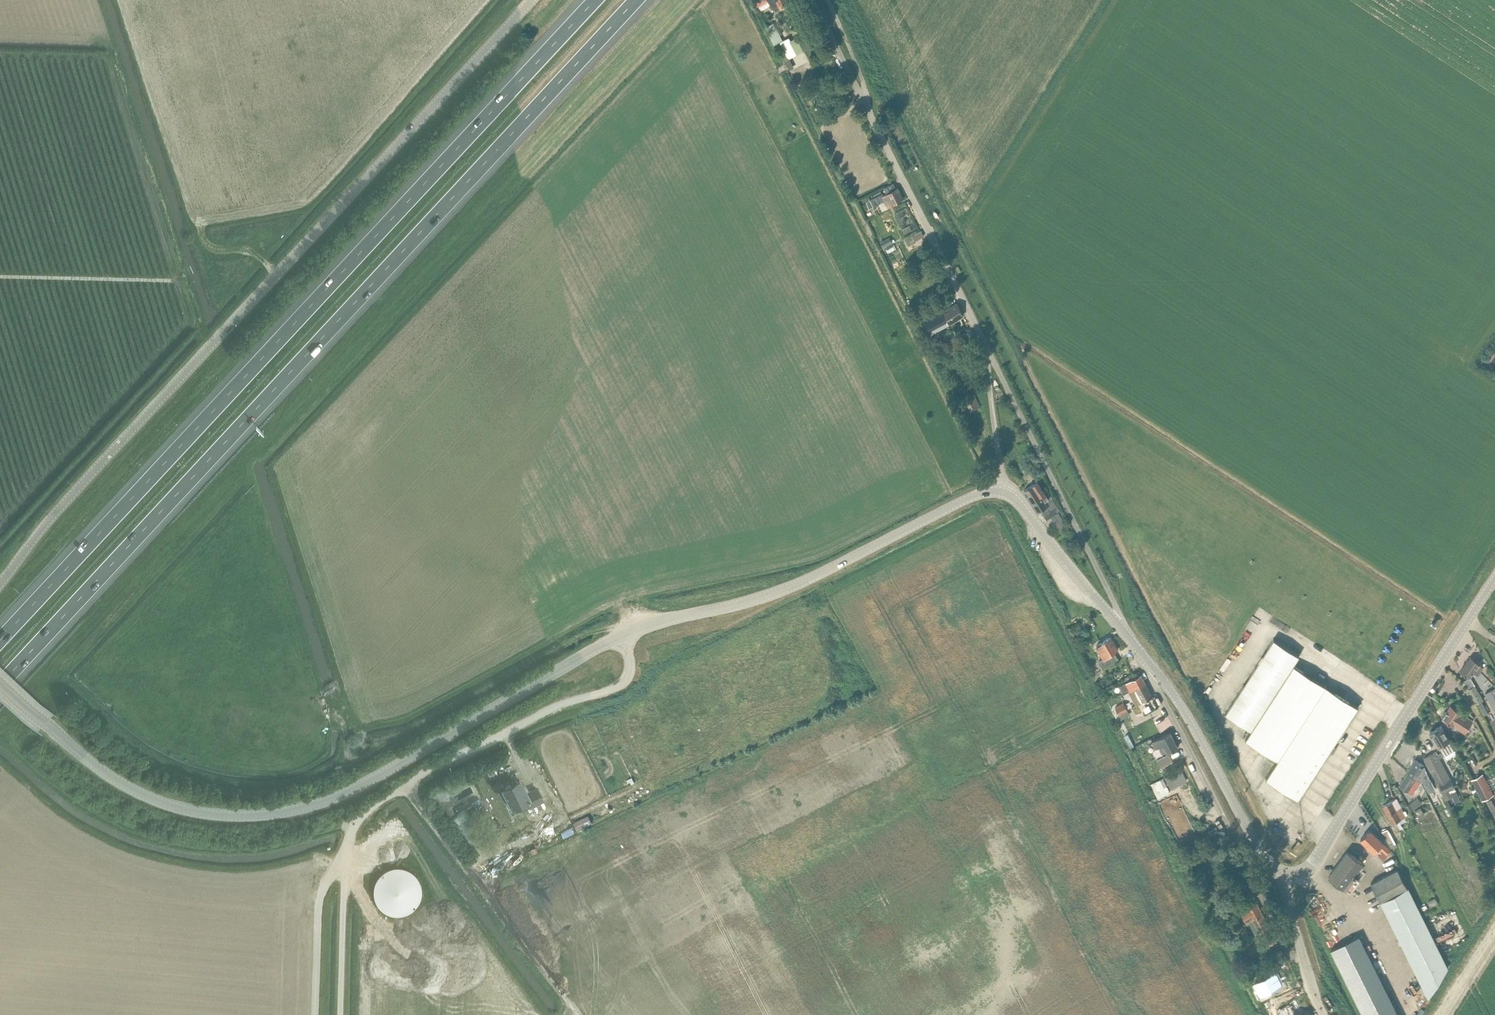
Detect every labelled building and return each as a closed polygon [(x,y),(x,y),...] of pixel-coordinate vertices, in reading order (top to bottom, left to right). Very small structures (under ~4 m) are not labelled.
[(789,1),(788,0),(756,0),(755,0),(758,7),(768,2),(772,10),(789,1)] [(783,41),(774,24),(767,27),(775,44),(781,42),(787,54),(783,56),(785,60),(803,51),(796,37),(791,40),(789,38),(783,41)] [(874,206),(886,200),(889,206),(895,203),(904,198),(899,187),(896,188),(894,183),(885,187),(888,194),(884,196),(883,194),(871,200),(874,206)] [(963,316),(958,303),(945,310),(928,320),(934,331),(951,322),(951,323),(963,316)] [(938,350),(945,345),(941,339),(934,344),(938,350)] [(977,438),(983,436),(969,407),(979,402),(975,393),(964,399),(965,400),(959,403),(977,438)] [(1046,493),(1038,481),(1024,490),(1038,512),(1041,511),(1047,520),(1051,517),(1061,533),(1068,528),(1059,513),(1061,511),(1049,492),(1046,493)] [(1104,668),(1110,664),(1119,659),(1115,652),(1119,650),(1111,637),(1097,645),(1105,658),(1099,661),(1104,668)] [(1251,729),(1299,655),(1274,639),(1226,713),(1251,729)] [(1479,677),(1484,669),(1480,663),(1471,657),(1460,671),(1471,679),(1474,673),(1479,677)] [(1299,799),(1359,707),(1351,701),(1294,664),(1246,739),(1278,760),(1266,778),(1299,799)] [(1142,675),(1126,682),(1120,685),(1124,693),(1130,690),(1130,689),(1145,682),(1142,675)] [(1138,705),(1144,701),(1153,697),(1145,682),(1130,689),(1130,690),(1138,705)] [(1482,715),(1488,712),(1482,700),(1483,700),(1476,686),(1469,689),(1482,715)] [(1485,694),(1494,710),(1494,709),(1494,688),(1485,694)] [(1119,715),(1128,710),(1124,705),(1116,709),(1119,715)] [(1465,733),(1473,720),(1451,706),(1447,712),(1446,711),(1442,717),(1444,718),(1443,719),(1465,733)] [(1455,749),(1442,725),(1430,732),(1442,752),(1439,754),(1440,758),(1444,755),(1455,749)] [(1162,766),(1164,765),(1173,760),(1169,752),(1178,747),(1170,732),(1162,737),(1152,742),(1156,748),(1159,747),(1162,754),(1157,757),(1162,766)] [(1452,797),(1455,803),(1462,799),(1443,764),(1440,758),(1439,754),(1437,751),(1430,754),(1425,757),(1427,762),(1431,770),(1438,783),(1436,784),(1445,801),(1452,797)] [(1433,799),(1439,796),(1429,776),(1430,775),(1425,765),(1416,760),(1408,772),(1422,781),(1425,783),(1433,799)] [(1171,788),(1187,781),(1182,770),(1166,777),(1171,788)] [(1413,795),(1422,781),(1408,772),(1399,786),(1413,795)] [(1482,800),(1494,794),(1483,774),(1471,780),(1482,800)] [(555,792),(562,789),(557,778),(550,781),(555,792)] [(1159,797),(1170,791),(1163,778),(1152,784),(1159,797)] [(520,781),(504,789),(509,799),(507,801),(507,804),(508,806),(510,807),(513,807),(513,808),(521,804),(522,806),(528,803),(530,807),(543,800),(537,788),(526,794),(520,781)] [(1413,811),(1423,803),(1418,798),(1409,805),(1413,811)] [(1387,814),(1401,807),(1397,799),(1383,806),(1387,814)] [(1392,824),(1406,816),(1401,807),(1387,814),(1392,824)] [(1419,817),(1424,814),(1421,808),(1416,811),(1419,817)] [(470,854),(489,841),(466,809),(448,821),(470,854)] [(491,826),(485,830),(490,837),(496,833),(491,826)] [(1391,849),(1397,845),(1388,829),(1382,832),(1391,849)] [(1392,851),(1378,836),(1370,830),(1361,839),(1374,852),(1380,847),(1388,855),(1392,851)] [(1348,851),(1339,863),(1329,876),(1346,889),(1347,889),(1351,892),(1359,881),(1355,878),(1356,876),(1354,874),(1363,863),(1348,851)] [(1429,997),(1448,968),(1398,870),(1372,883),(1429,997)] [(1483,889),(1494,883),(1490,876),(1480,882),(1483,889)] [(406,889),(387,895),(395,919),(435,906),(429,889),(426,890),(424,885),(407,891),(406,889)] [(1277,941),(1256,902),(1241,910),(1248,923),(1254,920),(1261,933),(1263,931),(1270,945),(1277,941)] [(1359,936),(1332,950),(1364,1014),(1398,1014),(1359,936)] [(1253,983),(1260,995),(1282,984),(1275,971),(1253,983)] [(1278,1010),(1281,1014),(1309,1014),(1306,1010),(1303,1012),(1297,1000),(1278,1010)]
